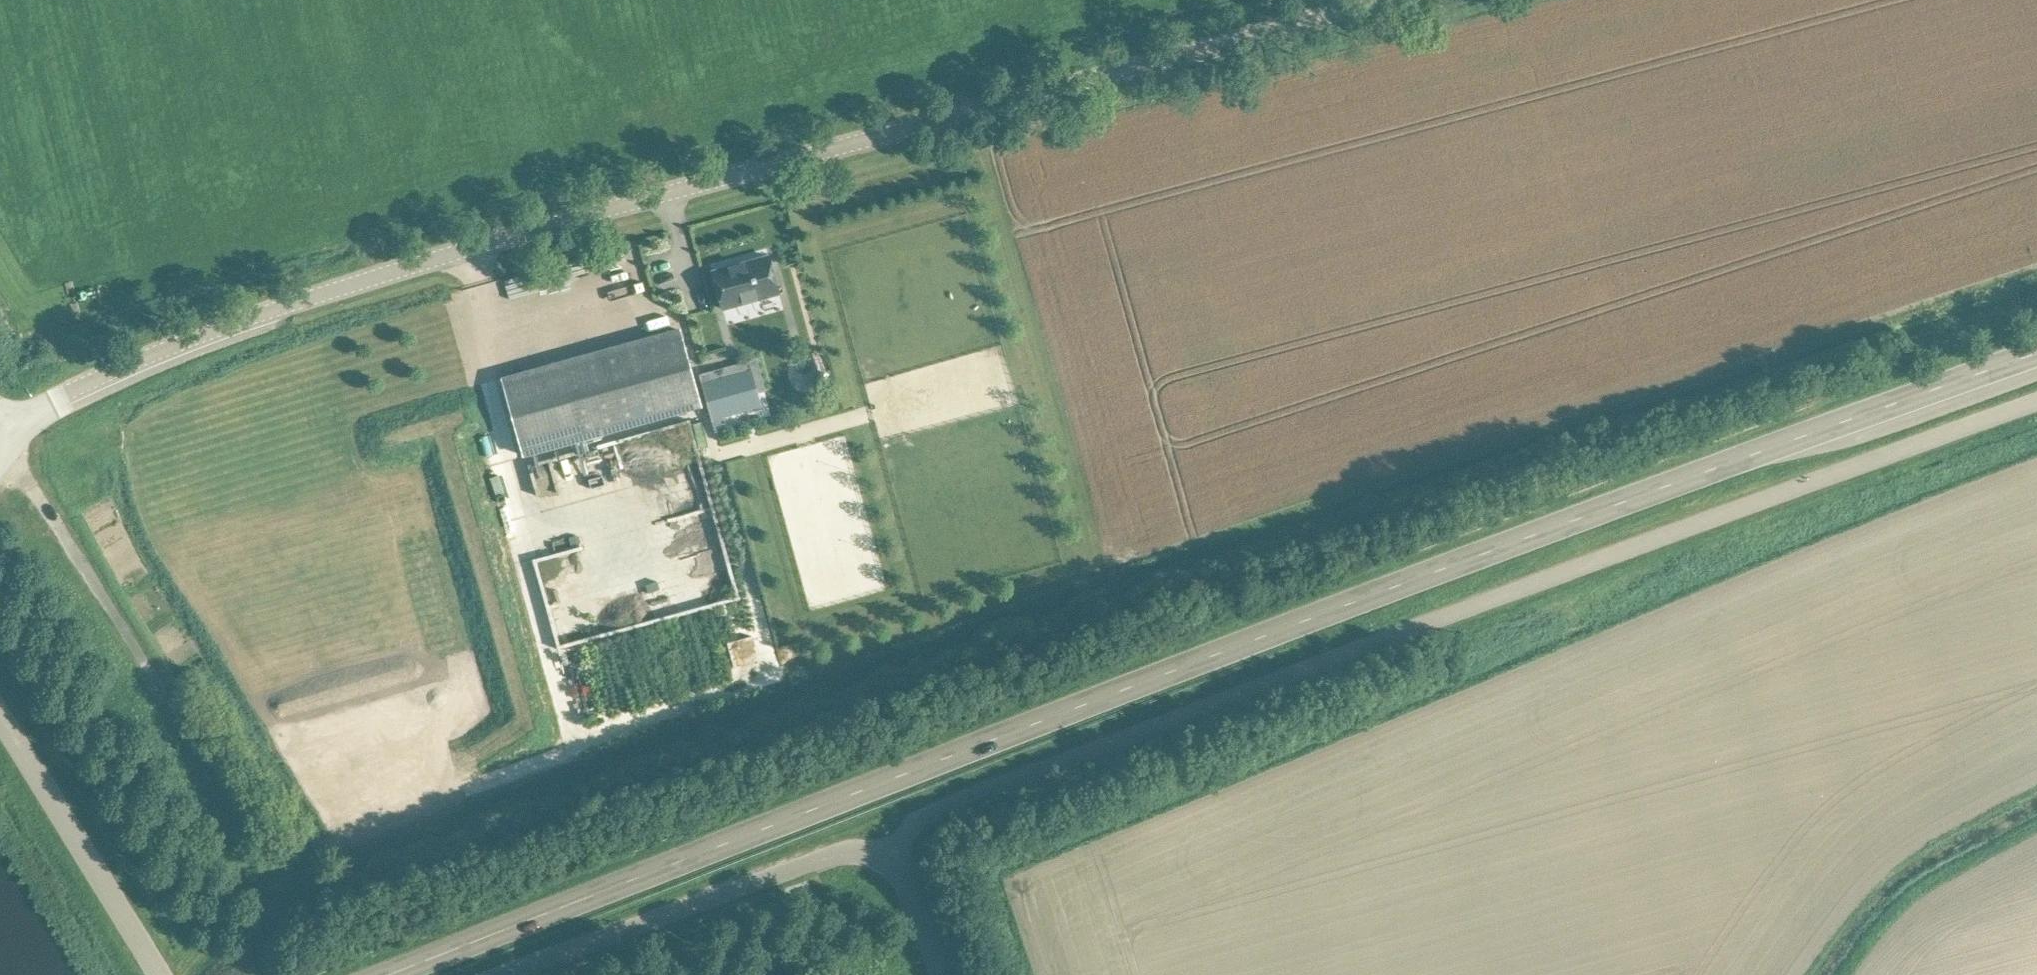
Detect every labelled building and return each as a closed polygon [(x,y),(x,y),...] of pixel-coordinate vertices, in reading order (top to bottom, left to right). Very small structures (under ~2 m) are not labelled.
[(779,294),(774,276),(769,257),(713,272),(723,309),(779,294)] [(700,408),(684,349),(678,329),(503,378),(525,456),(700,408)] [(751,374),(703,387),(714,425),(762,411),(751,374)] [(822,376),(816,389),(824,392),(829,379),(822,376)]
